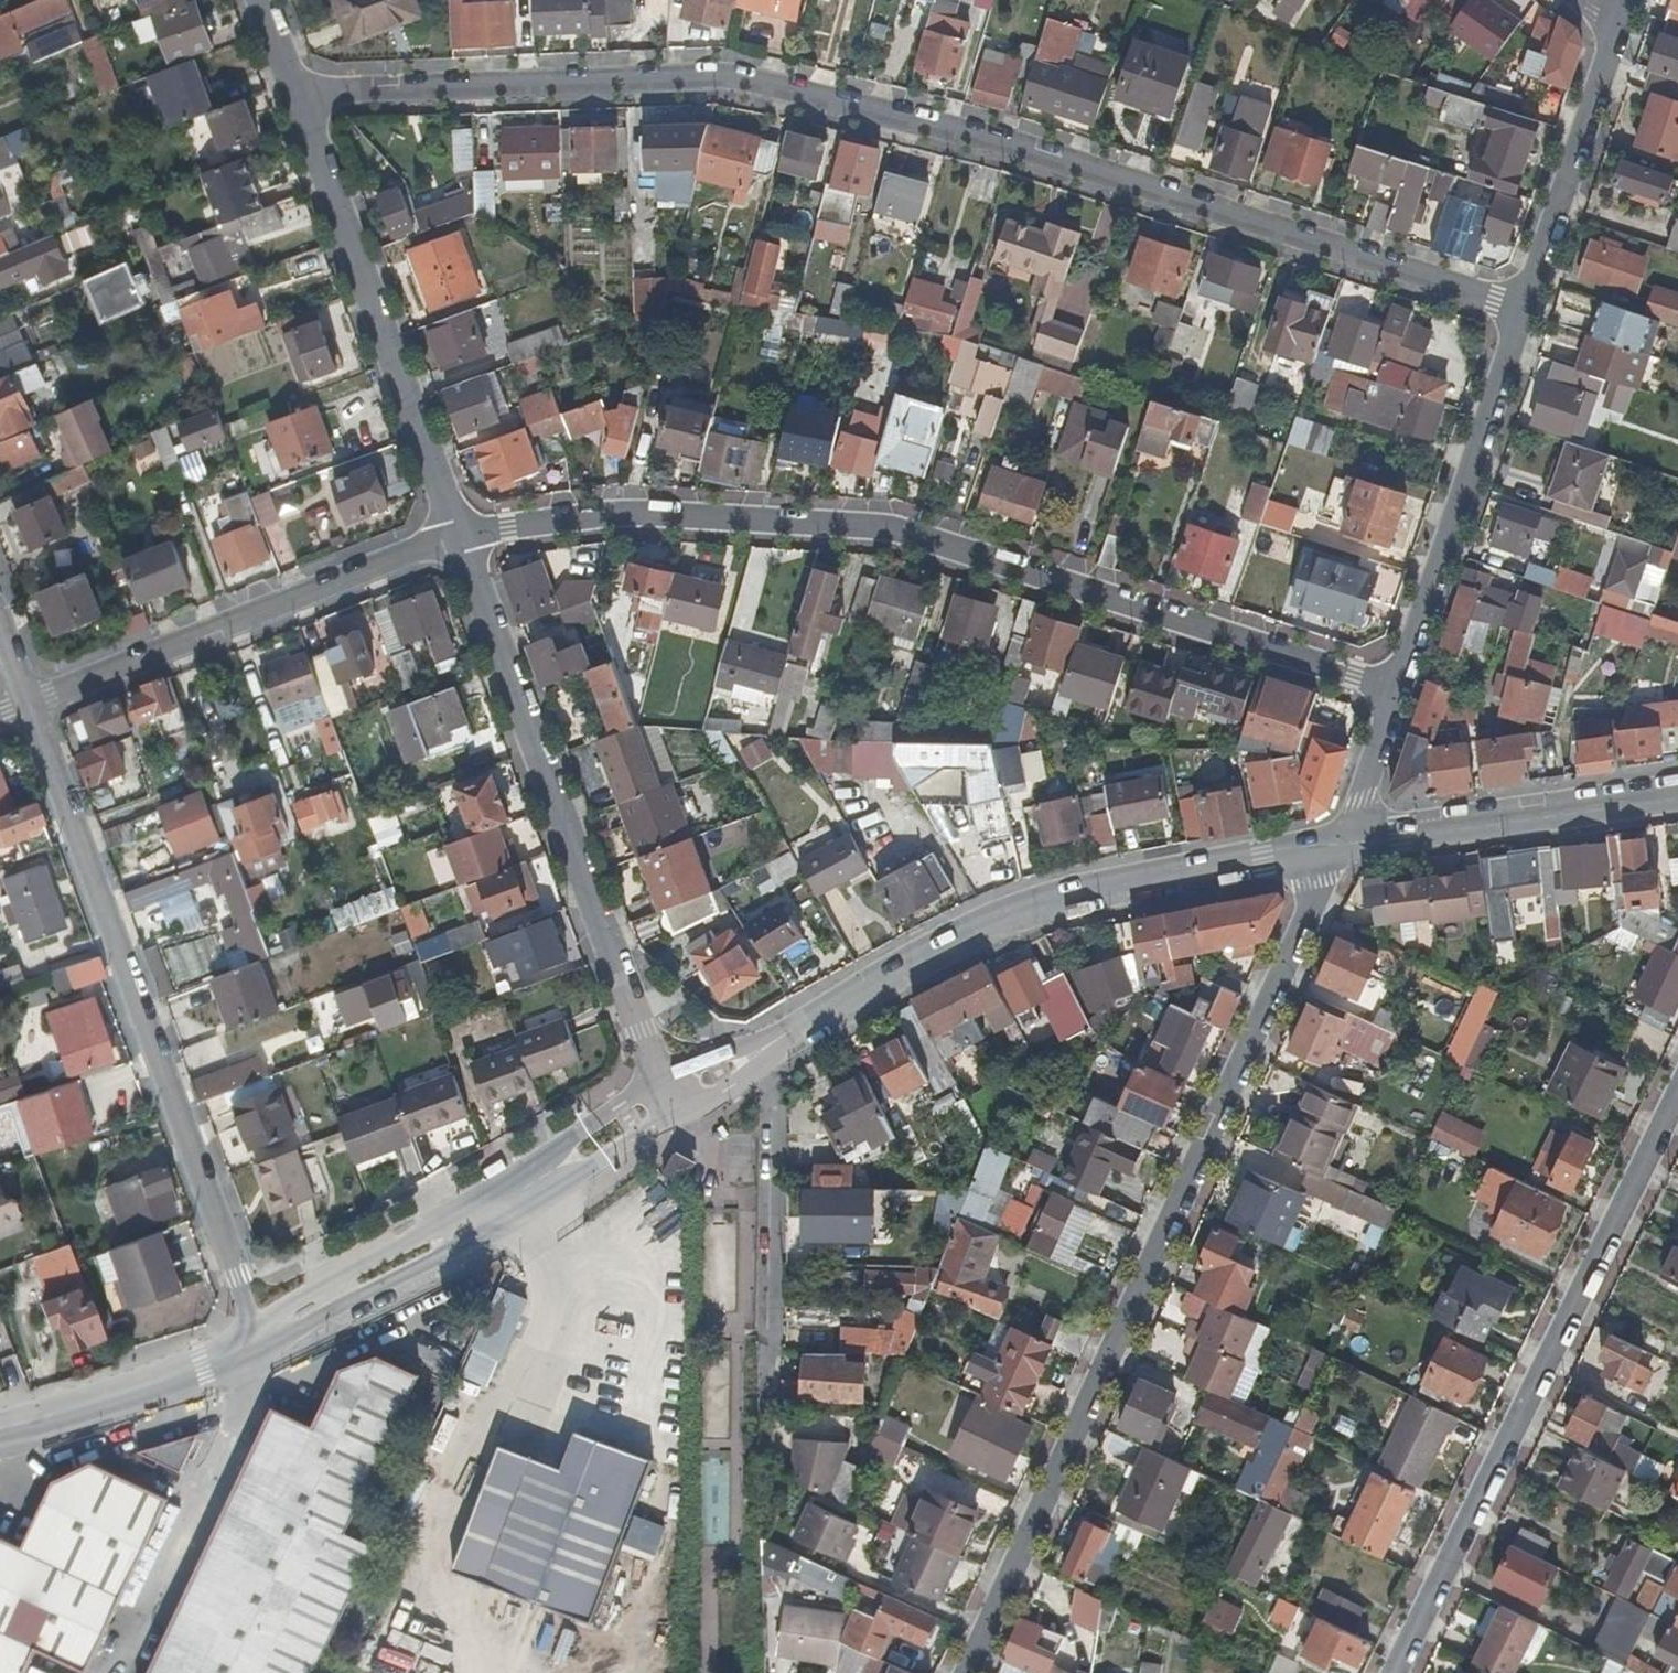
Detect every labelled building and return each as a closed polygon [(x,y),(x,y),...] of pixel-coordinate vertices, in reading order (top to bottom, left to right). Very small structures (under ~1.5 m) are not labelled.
[(24,25),(69,6),(67,0),(40,0),(18,10),(24,25)] [(146,18),(192,1),(192,0),(139,0),(146,18)] [(409,0),(336,0),(349,36),(414,14),(409,0)] [(451,46),(465,46),(466,46),(515,45),(514,3),(465,5),(464,0),(449,0),(451,46)] [(606,36),(605,26),(604,0),(533,0),(534,33),(591,31),(591,36),(606,36)] [(605,26),(629,25),(628,0),(604,0),(605,26)] [(726,27),(733,0),(687,0),(683,16),(726,27)] [(738,3),(798,19),(803,0),(739,0),(738,3)] [(930,15),(934,0),(917,0),(914,11),(930,15)] [(971,44),(974,25),(958,20),(961,6),(936,0),(934,0),(916,70),(960,83),(971,44)] [(970,4),(987,9),(990,0),(972,0),(970,4)] [(1241,15),(1248,6),(1252,0),(1225,0),(1223,3),(1241,15)] [(1277,13),(1299,28),(1309,13),(1301,8),(1306,0),(1285,0),(1277,13)] [(1448,4),(1442,12),(1455,22),(1471,0),(1443,0),(1448,4)] [(1455,22),(1449,30),(1494,62),(1522,24),(1489,0),(1471,0),(1455,22)] [(1668,23),(1669,24),(1677,27),(1677,0),(1675,0),(1668,23)] [(197,3),(156,18),(171,61),(186,55),(194,53),(212,46),(197,3)] [(1253,10),(1248,6),(1241,15),(1247,18),(1253,10)] [(23,44),(16,28),(24,25),(18,10),(0,17),(0,54),(23,44)] [(1087,119),(1097,122),(1109,86),(1099,82),(1079,76),(1080,75),(1062,69),(1067,53),(1074,55),(1082,29),(1075,27),(1049,18),(1039,49),(1030,80),(1024,99),(1087,119)] [(1569,89),(1583,48),(1578,32),(1563,21),(1561,28),(1553,26),(1554,23),(1540,18),(1522,73),(1526,75),(1569,89)] [(1346,49),(1355,35),(1336,23),(1327,38),(1346,49)] [(1647,90),(1655,93),(1677,101),(1677,27),(1669,24),(1665,36),(1663,37),(1651,69),(1654,71),(1647,90)] [(30,45),(36,61),(78,43),(72,27),(30,45)] [(117,87),(98,36),(82,41),(101,93),(117,87)] [(1118,100),(1137,107),(1139,100),(1174,107),(1190,57),(1138,40),(1118,100)] [(1019,77),(1030,80),(1039,49),(1023,44),(1019,60),(1007,57),(1004,67),(984,61),(973,101),(1006,109),(1013,87),(1016,88),(1019,77)] [(987,52),(984,61),(1004,67),(1007,57),(987,52)] [(213,112),(194,59),(146,77),(165,130),(209,113),(213,112)] [(1430,73),(1426,86),(1428,87),(1468,99),(1476,87),(1430,73)] [(1199,84),(1178,144),(1199,151),(1220,91),(1199,84)] [(1524,98),(1478,84),(1476,87),(1468,99),(1519,115),(1524,98)] [(143,117),(154,115),(147,85),(136,87),(143,117)] [(1479,160),(1472,181),(1501,190),(1516,195),(1517,195),(1541,122),(1519,115),(1468,99),(1428,87),(1424,103),(1445,109),(1441,121),(1475,133),(1477,128),(1488,127),(1497,130),(1487,162),(1479,160)] [(1655,93),(1638,146),(1677,160),(1677,101),(1655,93)] [(1139,100),(1137,107),(1171,117),(1174,107),(1139,100)] [(257,137),(244,101),(213,112),(209,113),(223,149),(229,147),(239,144),(257,137)] [(1227,129),(1214,167),(1250,178),(1267,130),(1249,123),(1245,134),(1227,129)] [(639,136),(640,168),(654,168),(698,167),(708,124),(646,126),(646,135),(639,136)] [(754,166),(773,171),(780,142),(708,124),(698,167),(696,175),(738,186),(734,200),(745,203),(754,166)] [(562,129),(560,128),(562,166),(573,165),(573,171),(617,169),(616,126),(572,128),(571,128),(562,129)] [(503,176),(562,174),(562,166),(560,128),(502,130),(503,176)] [(1280,130),(1268,168),(1320,185),(1332,147),(1280,130)] [(454,173),(459,173),(473,172),(471,131),(452,132),(454,173)] [(828,141),(789,132),(779,170),(818,179),(828,141)] [(5,136),(0,138),(0,162),(6,159),(13,156),(5,136)] [(884,152),(879,151),(845,143),(843,149),(837,148),(828,182),(825,193),(822,205),(820,211),(840,216),(841,212),(845,213),(848,201),(856,203),(859,190),(874,193),(882,165),(881,165),(884,152)] [(241,150),(239,144),(229,147),(232,153),(241,150)] [(1381,204),(1372,230),(1387,235),(1389,227),(1407,232),(1411,219),(1422,223),(1427,207),(1416,204),(1420,192),(1417,191),(1420,181),(1435,185),(1431,198),(1448,203),(1457,176),(1360,145),(1351,172),(1364,176),(1359,190),(1375,195),(1379,181),(1401,188),(1395,208),(1381,204)] [(0,162),(0,170),(9,166),(6,159),(0,162)] [(249,173),(244,159),(203,173),(222,225),(263,210),(257,193),(259,192),(251,172),(249,173)] [(1624,163),(1616,186),(1665,202),(1672,180),(1624,163)] [(29,205),(14,165),(9,166),(0,170),(0,216),(29,205)] [(493,212),(490,171),(473,172),(474,191),(475,213),(493,212)] [(440,196),(442,203),(474,191),(473,172),(459,173),(459,188),(440,196)] [(72,221),(53,174),(45,178),(51,197),(62,225),(72,221)] [(929,187),(886,176),(876,211),(919,222),(929,187)] [(1457,176),(1448,203),(1433,249),(1476,264),(1485,237),(1499,195),(1501,190),(1472,181),(1457,176)] [(414,229),(417,235),(475,214),(475,213),(474,191),(442,203),(416,212),(413,205),(407,207),(400,188),(379,196),(395,236),(414,229)] [(810,202),(822,205),(825,193),(813,190),(810,202)] [(1516,195),(1501,190),(1499,195),(1514,200),(1516,195)] [(1514,200),(1499,195),(1485,237),(1508,245),(1522,203),(1514,200)] [(282,228),(274,206),(263,210),(222,225),(218,227),(223,238),(190,250),(202,282),(248,265),(240,244),(282,228)] [(995,258),(1039,274),(1047,276),(1063,228),(1056,225),(1053,235),(1046,232),(1009,220),(995,258)] [(1049,223),(1046,232),(1053,235),(1056,225),(1049,223)] [(1047,276),(1065,283),(1082,234),(1063,228),(1047,276)] [(56,233),(11,253),(0,258),(0,289),(43,270),(48,283),(73,272),(56,233)] [(11,253),(2,234),(0,235),(0,258),(11,253)] [(478,292),(458,236),(411,252),(432,309),(478,292)] [(1516,248),(1508,245),(1485,237),(1476,264),(1497,270),(1511,263),(1516,248)] [(1146,240),(1131,281),(1178,296),(1192,254),(1146,240)] [(1594,244),(1582,277),(1635,295),(1650,262),(1643,260),(1632,257),(1621,253),(1623,246),(1603,240),(1601,246),(1594,244)] [(748,289),(745,288),(741,304),(776,309),(779,296),(768,293),(781,246),(759,241),(748,289)] [(146,254),(165,305),(177,300),(172,287),(158,248),(146,254)] [(1263,271),(1214,255),(1200,296),(1233,307),(1239,289),(1255,294),(1263,271)] [(954,297),(964,300),(972,276),(976,263),(965,260),(954,297)] [(135,276),(129,261),(86,280),(104,321),(146,303),(141,289),(150,285),(146,275),(142,273),(135,276)] [(733,295),(731,304),(740,306),(741,304),(745,288),(749,271),(739,269),(733,295)] [(1032,295),(1040,298),(1047,276),(1039,274),(1032,295)] [(983,280),(972,276),(964,300),(953,337),(965,340),(980,345),(983,335),(968,330),(983,280)] [(1034,330),(1040,332),(1045,320),(1051,322),(1065,283),(1047,276),(1040,298),(1042,299),(1046,300),(1043,310),(1041,309),(1034,330)] [(705,286),(671,277),(669,289),(731,304),(733,295),(704,289),(705,286)] [(945,287),(914,278),(905,307),(902,319),(899,328),(913,331),(917,319),(949,328),(955,306),(941,302),(945,287)] [(194,279),(172,287),(177,300),(199,292),(194,279)] [(846,321),(856,285),(837,280),(827,317),(846,321)] [(1239,289),(1233,307),(1257,315),(1263,296),(1255,294),(1239,289)] [(1269,348),(1315,362),(1326,330),(1331,314),(1308,307),(1311,298),(1288,290),(1269,348)] [(1646,318),(1677,329),(1677,297),(1656,290),(1646,318)] [(1308,307),(1331,314),(1337,298),(1313,291),(1311,298),(1308,307)] [(204,330),(210,347),(265,327),(258,306),(239,312),(231,292),(181,311),(190,335),(204,330)] [(633,299),(634,319),(643,325),(658,334),(662,316),(633,299)] [(148,313),(168,365),(178,361),(193,354),(196,352),(190,335),(181,311),(177,300),(165,305),(148,313)] [(1152,324),(1161,327),(1176,332),(1179,324),(1184,309),(1160,302),(1152,324)] [(892,317),(902,319),(905,307),(895,304),(892,317)] [(1383,364),(1393,368),(1415,375),(1409,393),(1442,403),(1448,385),(1419,375),(1434,331),(1411,324),(1414,313),(1393,306),(1385,329),(1374,361),(1383,364)] [(336,371),(314,309),(283,320),(305,382),(336,371)] [(473,320),(470,309),(428,325),(444,367),(485,352),(473,321),(473,320)] [(783,327),(815,332),(815,331),(819,316),(793,312),(787,311),(783,327)] [(11,313),(0,318),(0,341),(20,332),(11,313)] [(1374,361),(1385,329),(1344,315),(1338,334),(1331,355),(1371,369),(1374,361)] [(815,331),(862,339),(864,334),(867,323),(846,321),(827,317),(819,316),(815,331)] [(917,319),(913,331),(916,331),(947,336),(949,328),(917,319)] [(1040,332),(1035,349),(1074,362),(1084,332),(1051,322),(1045,320),(1040,332)] [(864,334),(893,339),(897,328),(867,323),(864,334)] [(1193,329),(1179,324),(1176,332),(1170,349),(1170,350),(1185,355),(1193,329)] [(506,344),(513,364),(530,358),(565,345),(558,325),(506,344)] [(1155,344),(1170,349),(1176,332),(1161,327),(1155,344)] [(892,343),(911,348),(916,331),(913,331),(899,328),(897,328),(893,339),(892,343)] [(1368,379),(1371,369),(1331,355),(1338,334),(1326,330),(1315,362),(1368,379)] [(35,364),(21,332),(20,332),(0,341),(0,379),(35,364)] [(949,350),(960,354),(965,340),(953,337),(949,350)] [(1592,337),(1580,371),(1591,375),(1599,378),(1610,382),(1631,389),(1636,390),(1648,355),(1592,337)] [(977,433),(992,438),(1004,403),(1019,358),(980,345),(965,340),(960,354),(950,383),(993,397),(990,405),(985,410),(977,433)] [(1035,349),(1030,361),(1045,366),(1070,374),(1074,362),(1035,349)] [(193,354),(178,361),(182,369),(197,362),(193,354)] [(1648,355),(1636,390),(1647,394),(1658,359),(1648,355)] [(1182,362),(1167,357),(1159,382),(1173,387),(1182,362)] [(534,369),(530,358),(513,364),(508,366),(512,377),(534,369)] [(1030,411),(1037,389),(1045,366),(1030,361),(1019,358),(1004,403),(1030,411)] [(37,362),(35,364),(0,379),(0,441),(35,425),(29,411),(22,394),(46,384),(37,362)] [(1372,394),(1376,382),(1368,379),(1315,362),(1309,379),(1330,386),(1324,406),(1431,440),(1442,406),(1409,395),(1406,406),(1372,394)] [(1583,422),(1593,395),(1586,392),(1591,375),(1580,371),(1555,363),(1533,424),(1570,437),(1576,420),(1583,422)] [(1393,368),(1383,364),(1377,382),(1386,385),(1393,368)] [(1045,366),(1037,389),(1079,402),(1080,399),(1086,379),(1070,374),(1045,366)] [(1393,368),(1386,385),(1409,393),(1415,375),(1393,368)] [(511,413),(495,371),(482,375),(498,418),(511,413)] [(1275,374),(1270,388),(1296,397),(1301,382),(1275,374)] [(452,406),(456,416),(462,433),(499,420),(498,418),(482,375),(446,389),(452,406)] [(1586,392),(1593,395),(1599,378),(1591,375),(1586,392)] [(1243,425),(1257,384),(1239,378),(1225,419),(1243,425)] [(631,387),(626,408),(639,411),(646,382),(631,387)] [(1626,406),(1631,389),(1610,382),(1604,399),(1626,406)] [(519,406),(527,426),(536,423),(561,413),(553,394),(519,406)] [(674,397),(672,406),(713,416),(715,408),(674,397)] [(829,464),(838,430),(834,429),(834,425),(825,423),(824,427),(798,421),(804,400),(796,397),(790,419),(792,420),(785,455),(829,464)] [(611,422),(602,398),(561,413),(536,423),(541,438),(558,432),(570,428),(573,436),(611,422)] [(102,419),(93,399),(83,403),(52,417),(60,435),(67,450),(60,453),(55,455),(64,473),(82,465),(82,464),(81,464),(82,463),(82,462),(83,461),(84,461),(85,461),(86,461),(86,462),(87,462),(114,450),(100,420),(102,419)] [(1116,411),(1080,399),(1079,402),(1063,448),(1098,460),(1096,465),(1114,472),(1131,422),(1115,416),(1116,411)] [(1173,437),(1211,450),(1220,422),(1153,400),(1137,448),(1166,457),(1173,437)] [(879,458),(927,472),(944,415),(896,401),(893,411),(879,458)] [(456,416),(452,406),(445,408),(449,419),(456,416)] [(681,456),(702,461),(713,416),(672,406),(662,443),(683,448),(681,456)] [(313,408),(268,424),(284,471),(330,454),(313,408)] [(626,408),(622,425),(635,428),(639,411),(626,408)] [(835,465),(873,476),(879,458),(893,411),(882,408),(879,420),(856,413),(849,435),(845,434),(835,465)] [(190,448),(227,434),(223,425),(218,411),(181,425),(190,448)] [(1334,430),(1296,417),(1287,444),(1325,456),(1334,430)] [(248,431),(243,418),(223,425),(227,434),(228,439),(248,431)] [(541,438),(536,423),(527,426),(523,427),(529,443),(541,438)] [(608,456),(628,461),(635,428),(622,425),(616,423),(608,456)] [(529,443),(523,427),(497,437),(499,443),(482,449),(479,450),(492,486),(499,483),(502,490),(518,485),(515,477),(538,469),(531,450),(529,443)] [(166,428),(153,433),(160,454),(174,448),(166,428)] [(144,461),(160,454),(153,433),(152,432),(136,440),(144,461)] [(558,432),(541,438),(544,445),(561,439),(558,432)] [(0,443),(0,470),(33,455),(23,433),(0,443)] [(714,433),(704,471),(756,484),(766,446),(714,433)] [(67,450),(60,435),(53,438),(60,453),(67,450)] [(479,443),(482,449),(499,443),(497,437),(479,443)] [(1591,512),(1610,457),(1569,443),(1562,462),(1566,463),(1553,500),(1591,512)] [(544,445),(531,450),(538,469),(551,464),(550,461),(544,445)] [(51,498),(91,480),(84,464),(82,465),(64,473),(11,497),(34,547),(66,532),(51,498)] [(373,466),(366,469),(374,488),(380,486),(373,466)] [(981,504),(988,507),(1011,514),(1033,521),(1045,483),(994,467),(981,504)] [(389,508),(380,486),(374,488),(366,469),(334,482),(349,523),(389,508)] [(1358,474),(1346,508),(1359,512),(1353,528),(1399,543),(1417,493),(1358,474)] [(1242,519),(1260,525),(1260,524),(1268,501),(1272,489),(1254,483),(1242,519)] [(268,492),(250,498),(260,526),(261,529),(279,523),(268,492)] [(257,527),(260,526),(250,498),(248,493),(226,501),(235,527),(230,529),(232,535),(216,541),(229,574),(269,559),(257,527)] [(1298,511),(1268,501),(1260,524),(1290,534),(1298,511)] [(1008,523),(1011,514),(988,507),(985,516),(1008,523)] [(1506,507),(1492,545),(1505,550),(1527,557),(1533,538),(1540,519),(1506,507)] [(1127,518),(1115,514),(1098,565),(1113,570),(1124,539),(1120,537),(1127,518)] [(1552,544),(1559,522),(1540,519),(1533,538),(1552,544)] [(1192,526),(1178,567),(1224,582),(1238,540),(1192,526)] [(174,545),(124,563),(140,604),(189,584),(174,545)] [(1503,556),(1505,550),(1492,545),(1490,551),(1503,556)] [(1652,566),(1661,569),(1668,572),(1673,558),(1674,556),(1657,550),(1652,566)] [(1621,554),(1602,606),(1652,623),(1654,616),(1662,590),(1654,587),(1640,582),(1647,563),(1621,554)] [(1294,601),(1333,614),(1335,609),(1362,617),(1375,576),(1309,555),(1294,601)] [(521,620),(539,613),(536,605),(555,598),(559,610),(560,611),(565,609),(591,600),(595,587),(571,585),(558,595),(554,597),(541,561),(504,574),(521,620)] [(640,636),(658,641),(664,617),(675,574),(632,563),(626,587),(644,592),(640,608),(648,610),(640,636)] [(840,571),(816,564),(814,571),(817,572),(838,578),(840,571)] [(1529,566),(1524,579),(1585,600),(1590,588),(1529,566)] [(1486,595),(1492,577),(1468,569),(1454,613),(1476,621),(1489,624),(1505,628),(1514,630),(1519,631),(1530,634),(1541,602),(1520,595),(1516,607),(1511,605),(1508,611),(1494,607),(1483,604),(1479,603),(1481,594),(1486,595)] [(1661,569),(1654,587),(1662,590),(1668,572),(1661,569)] [(805,616),(801,615),(790,654),(813,660),(822,631),(829,633),(833,617),(826,615),(838,578),(817,572),(805,616)] [(713,629),(722,597),(715,596),(718,585),(675,574),(664,617),(713,629)] [(100,616),(84,575),(42,592),(57,633),(100,616)] [(849,623),(865,628),(867,622),(879,580),(863,576),(849,623)] [(932,593),(880,577),(879,580),(867,622),(894,631),(889,646),(913,653),(932,593)] [(715,596),(722,597),(725,587),(718,585),(715,596)] [(454,652),(433,593),(390,608),(404,646),(429,637),(436,659),(454,652)] [(959,597),(947,636),(983,648),(995,608),(959,597)] [(536,605),(539,613),(540,617),(559,610),(555,598),(536,605)] [(565,627),(598,615),(592,600),(591,600),(565,609),(560,611),(565,627)] [(1014,632),(1029,636),(1036,615),(1039,604),(1024,600),(1014,632)] [(1602,606),(1595,635),(1637,653),(1652,623),(1602,606)] [(1335,609),(1333,614),(1360,623),(1362,617),(1335,609)] [(1470,629),(1486,634),(1489,624),(1476,621),(1454,613),(1440,654),(1459,660),(1470,629)] [(1081,630),(1036,615),(1029,636),(1022,659),(1068,673),(1076,646),(1081,630)] [(1677,637),(1677,624),(1654,616),(1652,623),(1650,628),(1677,637)] [(1489,624),(1486,634),(1502,638),(1505,628),(1489,624)] [(375,670),(361,631),(340,639),(343,645),(329,651),(309,658),(320,688),(330,715),(331,717),(351,710),(341,683),(375,670)] [(1552,689),(1557,669),(1529,661),(1535,635),(1530,634),(1519,631),(1510,664),(1515,665),(1512,677),(1507,676),(1500,674),(1494,696),(1506,699),(1502,713),(1525,720),(1541,724),(1542,721),(1551,689),(1552,689)] [(567,676),(567,678),(590,670),(582,646),(567,651),(562,638),(554,640),(553,638),(530,646),(544,684),(567,676)] [(329,651),(343,645),(340,639),(326,644),(329,651)] [(743,645),(727,641),(713,693),(757,704),(761,690),(778,695),(787,665),(741,652),(743,645)] [(1068,673),(1058,695),(1106,710),(1123,663),(1076,646),(1068,673)] [(274,704),(320,688),(309,658),(305,649),(260,665),(274,704)] [(410,650),(391,657),(404,691),(422,684),(410,650)] [(601,656),(604,665),(613,661),(611,653),(601,656)] [(942,654),(936,673),(968,683),(974,665),(942,654)] [(590,670),(613,733),(636,725),(613,661),(604,665),(590,670)] [(856,723),(856,741),(896,742),(908,743),(932,666),(917,661),(908,690),(900,720),(895,725),(856,723)] [(805,671),(787,665),(778,695),(767,736),(780,737),(791,701),(796,702),(805,671)] [(1200,706),(1242,719),(1253,681),(1209,667),(1206,678),(1184,671),(1181,677),(1141,665),(1128,710),(1169,722),(1172,714),(1195,721),(1200,706)] [(166,738),(187,730),(166,673),(142,683),(146,693),(131,699),(140,721),(157,714),(166,738)] [(1308,721),(1317,693),(1299,687),(1298,690),(1269,681),(1270,678),(1262,676),(1246,729),(1302,746),(1308,721)] [(1299,687),(1270,678),(1269,681),(1298,690),(1299,687)] [(1031,687),(1015,682),(1008,702),(1025,707),(1031,687)] [(1396,800),(1434,795),(1429,750),(1429,740),(1434,737),(1436,731),(1446,702),(1449,691),(1448,688),(1429,682),(1391,794),(1396,800)] [(455,687),(389,711),(408,763),(427,756),(429,761),(467,747),(466,744),(467,744),(468,743),(469,742),(469,741),(469,739),(469,737),(473,736),(455,687)] [(1551,689),(1542,721),(1555,724),(1564,692),(1552,689),(1551,689)] [(1449,691),(1446,702),(1453,703),(1455,692),(1449,691)] [(1455,692),(1453,703),(1478,708),(1480,696),(1455,692)] [(128,726),(116,693),(82,707),(94,739),(128,726)] [(1308,721),(1326,727),(1334,698),(1317,693),(1308,721)] [(1334,698),(1326,727),(1333,729),(1330,739),(1338,741),(1336,746),(1348,750),(1353,735),(1359,719),(1352,704),(1334,698)] [(1018,734),(1026,709),(1008,704),(995,744),(995,745),(1004,787),(1027,783),(1022,756),(1018,734)] [(825,709),(815,740),(831,742),(831,741),(839,714),(825,709)] [(1488,713),(1478,713),(1478,726),(1487,726),(1488,713)] [(1524,724),(1525,720),(1502,713),(1500,718),(1524,724)] [(324,741),(338,736),(331,717),(330,715),(316,720),(324,741)] [(1326,727),(1308,721),(1302,746),(1299,755),(1305,797),(1309,821),(1317,820),(1328,810),(1348,750),(1336,746),(1338,741),(1330,739),(1333,729),(1326,727)] [(1579,775),(1618,770),(1615,735),(1618,725),(1584,724),(1584,728),(1584,731),(1610,730),(1606,739),(1581,742),(1580,743),(1581,754),(1576,754),(1579,775)] [(597,739),(620,802),(622,801),(658,788),(636,725),(613,733),(597,739)] [(1677,751),(1677,726),(1618,735),(1621,759),(1677,751)] [(1584,731),(1584,728),(1581,727),(1581,742),(1606,739),(1610,730),(1584,731)] [(1429,750),(1434,795),(1474,789),(1468,744),(1462,745),(1460,728),(1436,731),(1434,737),(1429,740),(1429,750)] [(1302,746),(1246,729),(1240,749),(1272,749),(1273,759),(1299,755),(1302,746)] [(1528,761),(1529,772),(1545,770),(1541,734),(1535,735),(1538,759),(1528,761)] [(1531,782),(1529,772),(1528,761),(1538,759),(1535,735),(1477,743),(1483,788),(1531,782)] [(737,750),(748,771),(774,757),(762,736),(737,750)] [(893,791),(915,791),(896,760),(896,742),(856,741),(831,741),(831,742),(815,740),(800,739),(818,771),(854,771),(854,779),(893,780),(893,791)] [(983,844),(1014,838),(1006,796),(1004,787),(995,745),(995,744),(908,743),(896,742),(896,760),(915,791),(922,804),(975,805),(983,844)] [(115,743),(79,756),(88,780),(103,774),(106,780),(126,772),(115,743)] [(1042,752),(1022,756),(1027,783),(1048,778),(1042,752)] [(1257,805),(1305,797),(1299,755),(1273,759),(1250,763),(1257,805)] [(492,777),(458,789),(474,835),(498,826),(508,823),(492,777)] [(1162,778),(1106,788),(1111,812),(1114,826),(1169,815),(1162,778)] [(12,811),(0,781),(0,816),(12,811)] [(622,801),(641,856),(690,838),(691,837),(671,783),(658,788),(622,801)] [(1027,783),(1004,787),(1006,796),(1028,792),(1027,783)] [(1198,785),(1178,786),(1180,801),(1213,795),(1211,790),(1200,790),(1198,785)] [(246,835),(229,841),(233,853),(237,865),(281,849),(272,824),(283,820),(271,787),(234,801),(246,835)] [(1213,795),(1180,801),(1187,841),(1246,830),(1239,791),(1213,795)] [(316,804),(296,812),(303,829),(339,815),(331,793),(314,799),(316,804)] [(217,835),(225,832),(215,804),(206,807),(201,794),(161,809),(167,826),(159,830),(163,842),(172,838),(178,854),(218,839),(217,835)] [(1098,849),(1117,845),(1114,826),(1111,812),(1082,818),(1078,797),(1037,805),(1045,845),(1086,837),(1086,835),(1095,833),(1098,849)] [(22,858),(50,847),(43,830),(33,803),(12,811),(0,816),(0,840),(2,845),(15,840),(22,858)] [(365,813),(376,848),(402,840),(391,805),(365,813)] [(754,814),(775,860),(791,851),(788,847),(766,810),(754,814)] [(131,824),(104,833),(110,848),(139,839),(131,824)] [(461,885),(519,864),(513,847),(506,849),(504,843),(498,826),(474,835),(446,845),(461,885)] [(818,832),(788,847),(791,851),(797,863),(800,862),(827,848),(818,832)] [(827,848),(800,862),(818,895),(872,868),(853,834),(827,848)] [(1607,835),(1620,926),(1661,946),(1677,954),(1677,929),(1661,921),(1654,870),(1647,871),(1643,838),(1620,841),(1619,834),(1607,835)] [(641,856),(661,910),(664,909),(710,892),(690,838),(641,856)] [(506,849),(513,847),(511,841),(504,843),(506,849)] [(1605,845),(1561,847),(1549,849),(1553,876),(1556,902),(1574,901),(1574,887),(1606,885),(1605,845)] [(1549,849),(1478,858),(1479,865),(1485,904),(1490,942),(1515,939),(1508,890),(1510,890),(1509,888),(1539,884),(1539,887),(1540,887),(1543,912),(1544,914),(1547,935),(1560,934),(1556,902),(1553,876),(1549,849)] [(777,875),(797,863),(791,851),(775,860),(770,862),(777,875)] [(166,878),(123,894),(129,909),(205,880),(213,877),(220,896),(227,894),(239,927),(223,933),(229,948),(245,943),(252,964),(253,963),(271,956),(252,905),(240,873),(237,865),(233,853),(208,862),(200,865),(190,869),(166,878)] [(937,854),(880,882),(898,919),(900,918),(956,889),(937,854)] [(1666,860),(1670,884),(1677,882),(1677,857),(1666,860)] [(162,868),(166,878),(190,869),(186,859),(162,868)] [(464,888),(474,915),(490,910),(494,921),(525,909),(523,903),(537,898),(524,865),(464,888)] [(1470,906),(1485,904),(1479,865),(1463,867),(1464,874),(1447,876),(1382,885),(1388,923),(1432,917),(1433,923),(1472,917),(1470,906)] [(64,929),(41,867),(4,880),(26,943),(64,929)] [(255,867),(240,873),(252,905),(267,899),(255,867)] [(1446,870),(1447,876),(1464,874),(1463,867),(1446,870)] [(733,907),(720,888),(711,891),(719,912),(733,907)] [(719,912),(711,891),(710,892),(664,909),(674,936),(719,912)] [(1276,896),(1132,921),(1138,956),(1140,963),(1173,957),(1202,952),(1234,946),(1231,956),(1254,952),(1252,956),(1258,958),(1283,903),(1276,896)] [(429,931),(419,901),(401,908),(412,938),(429,931)] [(783,902),(745,926),(764,956),(802,932),(783,902)] [(372,903),(354,909),(359,923),(377,917),(372,903)] [(567,961),(550,918),(509,933),(523,977),(567,961)] [(446,932),(453,951),(486,938),(479,920),(446,932)] [(1339,940),(1346,925),(1335,920),(1328,936),(1339,940)] [(1116,924),(1122,960),(1138,956),(1132,921),(1116,924)] [(1357,999),(1383,941),(1346,925),(1339,940),(1320,982),(1357,999)] [(396,954),(410,950),(405,931),(390,935),(396,954)] [(690,947),(695,956),(720,941),(714,932),(690,947)] [(731,934),(720,941),(695,956),(694,956),(703,969),(714,987),(722,999),(758,977),(731,934)] [(1677,999),(1677,954),(1661,946),(1636,995),(1671,1013),(1677,999)] [(99,979),(105,977),(97,956),(49,973),(56,993),(99,979)] [(1122,960),(1067,977),(1092,1028),(1098,1038),(1109,1027),(1101,1002),(1145,989),(1144,987),(1140,963),(1138,956),(1122,960)] [(408,964),(427,1016),(431,1014),(438,1011),(421,963),(419,960),(408,964)] [(1001,1024),(1010,1024),(992,993),(973,961),(901,998),(921,1037),(943,1060),(976,1040),(965,1018),(976,1013),(984,1031),(1001,1024)] [(1032,1007),(1048,999),(1049,999),(1033,965),(1031,961),(999,977),(1026,1030),(1040,1023),(1032,1007)] [(1039,962),(1033,965),(1049,999),(1048,999),(1069,1041),(1092,1028),(1067,977),(1065,973),(1048,981),(1039,962)] [(220,1011),(228,1033),(273,1016),(253,963),(252,964),(213,978),(224,1009),(220,1011)] [(1194,984),(1191,964),(1174,967),(1177,981),(1178,987),(1194,984)] [(0,971),(0,985),(1,989),(22,982),(17,966),(0,971)] [(1205,1004),(1198,1017),(1211,1023),(1225,1029),(1247,981),(1226,972),(1213,979),(1214,981),(1211,981),(1222,986),(1212,1007),(1205,1004)] [(368,986),(355,992),(365,1019),(379,1014),(384,1027),(405,1018),(399,1001),(412,996),(405,978),(393,983),(390,975),(367,983),(368,986)] [(1482,986),(1449,1058),(1464,1065),(1497,993),(1482,986)] [(1331,1042),(1335,1044),(1349,1013),(1315,998),(1311,1007),(1309,1007),(1290,1050),(1320,1064),(1331,1042)] [(113,1058),(91,1000),(49,1015),(70,1074),(75,1072),(78,1080),(115,1068),(112,1059),(113,1058)] [(1642,1005),(1637,1016),(1661,1029),(1667,1017),(1642,1005)] [(1182,1023),(1159,1074),(1183,1085),(1211,1023),(1198,1017),(1174,1006),(1169,1017),(1182,1023)] [(1378,1008),(1372,1023),(1395,1034),(1398,1035),(1405,1020),(1378,1008)] [(1349,1013),(1335,1044),(1381,1064),(1395,1034),(1372,1023),(1349,1013)] [(561,1024),(516,1040),(519,1050),(527,1070),(531,1080),(578,1063),(563,1023),(561,1024)] [(924,1072),(944,1062),(943,1060),(921,1037),(910,1045),(907,1037),(876,1052),(897,1095),(928,1080),(924,1072)] [(196,1062),(222,1055),(217,1039),(192,1046),(196,1062)] [(1573,1046),(1551,1093),(1597,1115),(1610,1089),(1613,1089),(1622,1070),(1573,1046)] [(485,1107),(534,1089),(531,1080),(527,1070),(519,1050),(471,1067),(485,1107)] [(260,1057),(191,1084),(198,1104),(203,1101),(227,1093),(268,1077),(260,1057)] [(1124,1099),(1120,1108),(1153,1123),(1163,1128),(1183,1085),(1159,1074),(1140,1066),(1129,1088),(1120,1084),(1115,1095),(1124,1099)] [(837,1147),(842,1145),(878,1126),(887,1122),(862,1073),(831,1089),(839,1104),(841,1109),(824,1117),(823,1118),(837,1147)] [(268,1077),(227,1093),(232,1108),(235,1107),(278,1091),(273,1075),(268,1077)] [(22,1092),(17,1076),(0,1082),(0,1099),(22,1092)] [(409,1139),(469,1117),(460,1094),(454,1078),(395,1099),(396,1101),(409,1139)] [(17,1100),(34,1154),(89,1136),(72,1082),(17,1100)] [(1341,1131),(1354,1103),(1314,1085),(1301,1114),(1297,1112),(1289,1128),(1284,1126),(1272,1153),(1309,1170),(1319,1175),(1339,1130),(1341,1131)] [(278,1091),(235,1107),(250,1151),(294,1135),(278,1091)] [(1142,1148),(1153,1123),(1120,1108),(1097,1098),(1086,1123),(1142,1148)] [(409,1139),(396,1101),(339,1122),(343,1133),(355,1166),(357,1166),(360,1173),(397,1159),(394,1152),(412,1145),(409,1139)] [(822,1113),(824,1117),(841,1109),(839,1104),(822,1113)] [(1440,1116),(1430,1138),(1473,1158),(1474,1159),(1484,1137),(1440,1116)] [(1135,1175),(1146,1152),(1087,1125),(1062,1179),(1082,1188),(1094,1194),(1108,1163),(1135,1175)] [(878,1126),(842,1145),(845,1152),(882,1134),(878,1126)] [(1575,1134),(1552,1181),(1571,1190),(1594,1143),(1575,1134)] [(987,1210),(1008,1156),(984,1145),(967,1191),(959,1213),(958,1217),(997,1235),(1005,1218),(987,1210)] [(315,1201),(296,1150),(257,1165),(276,1216),(315,1201)] [(671,1151),(659,1174),(681,1185),(693,1162),(671,1151)] [(1474,1159),(1473,1158),(1469,1165),(1489,1175),(1492,1168),(1474,1159)] [(161,1166),(105,1186),(122,1234),(173,1216),(169,1201),(174,1200),(161,1166)] [(814,1166),(813,1189),(839,1189),(854,1190),(854,1167),(814,1166)] [(1544,1198),(1546,1194),(1521,1181),(1492,1168),(1489,1175),(1480,1193),(1495,1200),(1491,1208),(1504,1214),(1495,1232),(1540,1254),(1563,1207),(1544,1198)] [(1357,1215),(1366,1196),(1319,1175),(1309,1170),(1301,1189),(1307,1192),(1357,1215)] [(1245,1175),(1228,1216),(1284,1242),(1307,1192),(1245,1175)] [(1082,1188),(1062,1179),(1055,1196),(1074,1204),(1082,1188)] [(1031,1185),(1024,1202),(1034,1206),(1042,1190),(1031,1185)] [(22,1216),(16,1199),(8,1202),(2,1187),(0,1187),(0,1225),(22,1216)] [(837,1233),(839,1189),(813,1189),(806,1189),(804,1232),(837,1233)] [(942,1208),(959,1213),(967,1191),(945,1191),(942,1208)] [(1052,1196),(1028,1249),(1049,1258),(1074,1206),(1052,1196)] [(1005,1218),(997,1235),(1017,1244),(1034,1206),(1024,1202),(1014,1197),(1005,1218)] [(946,1274),(939,1292),(970,1303),(970,1306),(996,1318),(1007,1289),(981,1280),(997,1235),(958,1217),(941,1262),(949,1265),(946,1274)] [(1207,1269),(1195,1294),(1214,1302),(1240,1314),(1254,1283),(1248,1280),(1253,1267),(1236,1260),(1230,1257),(1238,1238),(1216,1228),(1198,1266),(1207,1269)] [(107,1250),(117,1276),(129,1310),(177,1292),(168,1266),(170,1265),(157,1232),(107,1250)] [(1236,1260),(1244,1241),(1238,1238),(1230,1257),(1236,1260)] [(1661,1274),(1677,1283),(1677,1241),(1661,1274)] [(32,1260),(46,1301),(77,1289),(81,1297),(87,1295),(75,1262),(72,1254),(69,1246),(32,1260)] [(105,1281),(117,1276),(107,1250),(95,1254),(105,1281)] [(1444,1290),(1432,1316),(1486,1341),(1501,1309),(1505,1310),(1517,1287),(1487,1272),(1486,1274),(1464,1263),(1449,1292),(1444,1290)] [(884,1336),(876,1355),(885,1355),(887,1355),(906,1356),(917,1325),(931,1289),(937,1271),(938,1269),(917,1268),(917,1277),(868,1276),(868,1293),(917,1294),(914,1299),(912,1299),(907,1310),(903,1309),(892,1339),(884,1336)] [(931,1289),(939,1292),(946,1274),(937,1271),(931,1289)] [(855,1289),(856,1274),(830,1274),(829,1289),(855,1289)] [(470,1349),(501,1361),(526,1298),(495,1286),(470,1349)] [(65,1351),(103,1337),(101,1331),(87,1295),(81,1297),(77,1289),(46,1301),(40,1303),(49,1327),(55,1325),(65,1351)] [(1240,1358),(1256,1322),(1240,1314),(1214,1302),(1209,1314),(1205,1324),(1199,1321),(1192,1318),(1185,1334),(1190,1336),(1240,1358)] [(831,1304),(799,1303),(799,1322),(831,1323),(831,1304)] [(1205,1324),(1209,1314),(1204,1312),(1199,1321),(1205,1324)] [(1610,1315),(1604,1328),(1613,1333),(1628,1341),(1635,1327),(1610,1315)] [(127,1321),(101,1331),(103,1337),(107,1346),(131,1337),(130,1334),(131,1334),(127,1321)] [(1061,1322),(1052,1343),(1078,1356),(1088,1334),(1061,1322)] [(1014,1326),(998,1361),(1036,1378),(1052,1343),(1014,1326)] [(1636,1365),(1639,1358),(1643,1350),(1644,1348),(1628,1341),(1613,1333),(1602,1355),(1613,1360),(1606,1373),(1633,1386),(1642,1368),(1636,1365)] [(1240,1358),(1190,1336),(1183,1352),(1190,1355),(1195,1357),(1191,1367),(1186,1378),(1228,1397),(1245,1360),(1240,1358)] [(1447,1337),(1426,1381),(1465,1401),(1487,1357),(1447,1337)] [(1643,1350),(1639,1358),(1656,1366),(1660,1358),(1643,1350)] [(865,1400),(867,1355),(806,1354),(804,1397),(865,1400)] [(369,1546),(342,1533),(414,1375),(373,1355),(334,1369),(307,1427),(268,1409),(145,1672),(310,1672),(369,1546)] [(880,1368),(898,1375),(903,1362),(887,1355),(885,1355),(880,1368)] [(1191,1367),(1195,1357),(1190,1355),(1186,1364),(1191,1367)] [(998,1361),(982,1396),(1020,1413),(1036,1378),(998,1361)] [(1362,1370),(1328,1443),(1420,1487),(1448,1428),(1451,1429),(1457,1416),(1362,1370)] [(1142,1379),(1120,1427),(1153,1442),(1158,1430),(1165,1433),(1175,1411),(1168,1408),(1174,1394),(1142,1379)] [(1208,1391),(1195,1421),(1255,1447),(1268,1418),(1208,1391)] [(1590,1441),(1586,1449),(1627,1469),(1655,1483),(1660,1472),(1639,1462),(1643,1452),(1629,1445),(1633,1438),(1622,1432),(1620,1436),(1606,1429),(1615,1410),(1586,1396),(1576,1416),(1572,1413),(1564,1428),(1590,1441)] [(983,1403),(957,1457),(1007,1480),(1032,1425),(983,1403)] [(1320,1412),(1304,1405),(1294,1427),(1309,1434),(1320,1412)] [(889,1414),(880,1436),(903,1446),(913,1424),(889,1414)] [(1250,1476),(1243,1491),(1261,1499),(1294,1427),(1281,1421),(1268,1449),(1263,1447),(1254,1466),(1248,1462),(1243,1473),(1250,1476)] [(494,1443),(452,1570),(594,1617),(647,1451),(617,1441),(614,1449),(596,1443),(599,1435),(569,1426),(557,1463),(494,1443)] [(1285,1487),(1309,1434),(1294,1427),(1261,1499),(1290,1513),(1299,1517),(1308,1497),(1285,1487)] [(153,1461),(176,1470),(193,1434),(163,1442),(131,1452),(153,1461)] [(617,1441),(599,1435),(596,1443),(614,1449),(617,1441)] [(894,1467),(903,1446),(880,1436),(878,1435),(870,1456),(894,1467)] [(797,1440),(794,1481),(829,1497),(831,1495),(851,1504),(863,1470),(843,1462),(850,1445),(797,1440)] [(1571,1476),(1564,1489),(1607,1510),(1627,1469),(1586,1449),(1579,1445),(1565,1473),(1571,1476)] [(1162,1526),(1189,1467),(1147,1448),(1120,1508),(1162,1526)] [(176,1470),(153,1461),(149,1472),(171,1481),(176,1470)] [(34,1650),(83,1672),(164,1499),(88,1463),(49,1481),(18,1546),(0,1538),(0,1672),(23,1672),(34,1650)] [(1373,1471),(1341,1538),(1382,1558),(1415,1491),(1373,1471)] [(1559,1487),(1564,1489),(1571,1476),(1565,1473),(1559,1487)] [(1658,1489),(1650,1504),(1665,1512),(1666,1511),(1673,1496),(1658,1489)] [(907,1498),(893,1526),(956,1555),(975,1512),(927,1490),(920,1504),(907,1498)] [(1666,1511),(1672,1513),(1677,1501),(1677,1499),(1673,1496),(1666,1511)] [(1264,1569),(1290,1513),(1261,1499),(1227,1572),(1252,1584),(1259,1567),(1264,1569)] [(859,1523),(811,1502),(796,1537),(848,1561),(857,1538),(853,1536),(859,1523)] [(1662,1553),(1677,1560),(1677,1558),(1677,1523),(1677,1526),(1662,1518),(1665,1512),(1650,1504),(1635,1534),(1664,1549),(1662,1553)] [(1134,1547),(1140,1533),(1091,1511),(1064,1571),(1094,1585),(1103,1565),(1092,1561),(1104,1534),(1122,1542),(1134,1547)] [(940,1601),(960,1556),(956,1555),(893,1526),(887,1523),(882,1534),(911,1547),(895,1581),(940,1601)] [(1522,1526),(1513,1544),(1543,1558),(1551,1541),(1522,1526)] [(1103,1565),(1094,1585),(1101,1588),(1122,1542),(1104,1534),(1092,1561),(1103,1565)] [(780,1593),(779,1569),(779,1546),(761,1538),(763,1593),(780,1593)] [(1639,1568),(1667,1581),(1677,1560),(1662,1553),(1647,1546),(1646,1549),(1628,1541),(1619,1557),(1613,1569),(1607,1582),(1627,1592),(1639,1568)] [(1539,1602),(1557,1566),(1543,1558),(1513,1544),(1513,1543),(1494,1580),(1539,1602)] [(779,1546),(779,1569),(846,1600),(849,1585),(850,1578),(779,1546)] [(1607,1566),(1613,1569),(1619,1557),(1614,1554),(1607,1566)] [(1655,1615),(1672,1624),(1674,1620),(1677,1622),(1677,1570),(1655,1615)] [(923,1643),(935,1617),(850,1578),(849,1585),(883,1601),(875,1618),(858,1609),(844,1640),(878,1655),(891,1628),(923,1643)] [(1650,1580),(1637,1606),(1651,1613),(1664,1586),(1650,1580)] [(1326,1588),(1313,1614),(1321,1617),(1352,1632),(1364,1607),(1326,1588)] [(1075,1621),(1098,1630),(1098,1629),(1102,1600),(1080,1591),(1075,1621)] [(1617,1596),(1592,1648),(1625,1665),(1640,1634),(1651,1613),(1637,1606),(1617,1596)] [(1291,1624),(1299,1607),(1282,1598),(1277,1609),(1279,1611),(1278,1615),(1275,1622),(1281,1625),(1289,1628),(1291,1624)] [(1519,1659),(1538,1621),(1500,1602),(1498,1608),(1480,1599),(1459,1641),(1479,1651),(1484,1641),(1519,1659)] [(1110,1632),(1118,1608),(1102,1600),(1098,1629),(1110,1632)] [(1240,1617),(1212,1604),(1205,1619),(1233,1632),(1240,1617)] [(777,1654),(837,1663),(840,1640),(844,1617),(784,1607),(777,1654)] [(1671,1672),(1677,1672),(1677,1630),(1672,1627),(1674,1625),(1672,1624),(1655,1615),(1651,1613),(1640,1634),(1662,1645),(1658,1653),(1676,1663),(1671,1672)] [(1313,1634),(1304,1652),(1329,1664),(1335,1653),(1360,1664),(1370,1641),(1352,1632),(1321,1617),(1313,1634)] [(1020,1620),(1002,1660),(1015,1666),(1031,1672),(1060,1672),(1051,1669),(1063,1640),(1020,1620)] [(1297,1648),(1304,1652),(1313,1634),(1305,1630),(1297,1648)] [(889,1663),(840,1640),(837,1663),(835,1672),(844,1672),(846,1669),(852,1672),(857,1661),(879,1672),(882,1667),(886,1669),(889,1663)] [(1620,1664),(1606,1658),(1600,1672),(1616,1672),(1620,1664)] [(1474,1660),(1467,1672),(1500,1672),(1474,1660)] [(1161,1664),(1142,1661),(1140,1672),(1160,1672),(1161,1664)] [(895,1665),(891,1672),(913,1672),(895,1665)]
